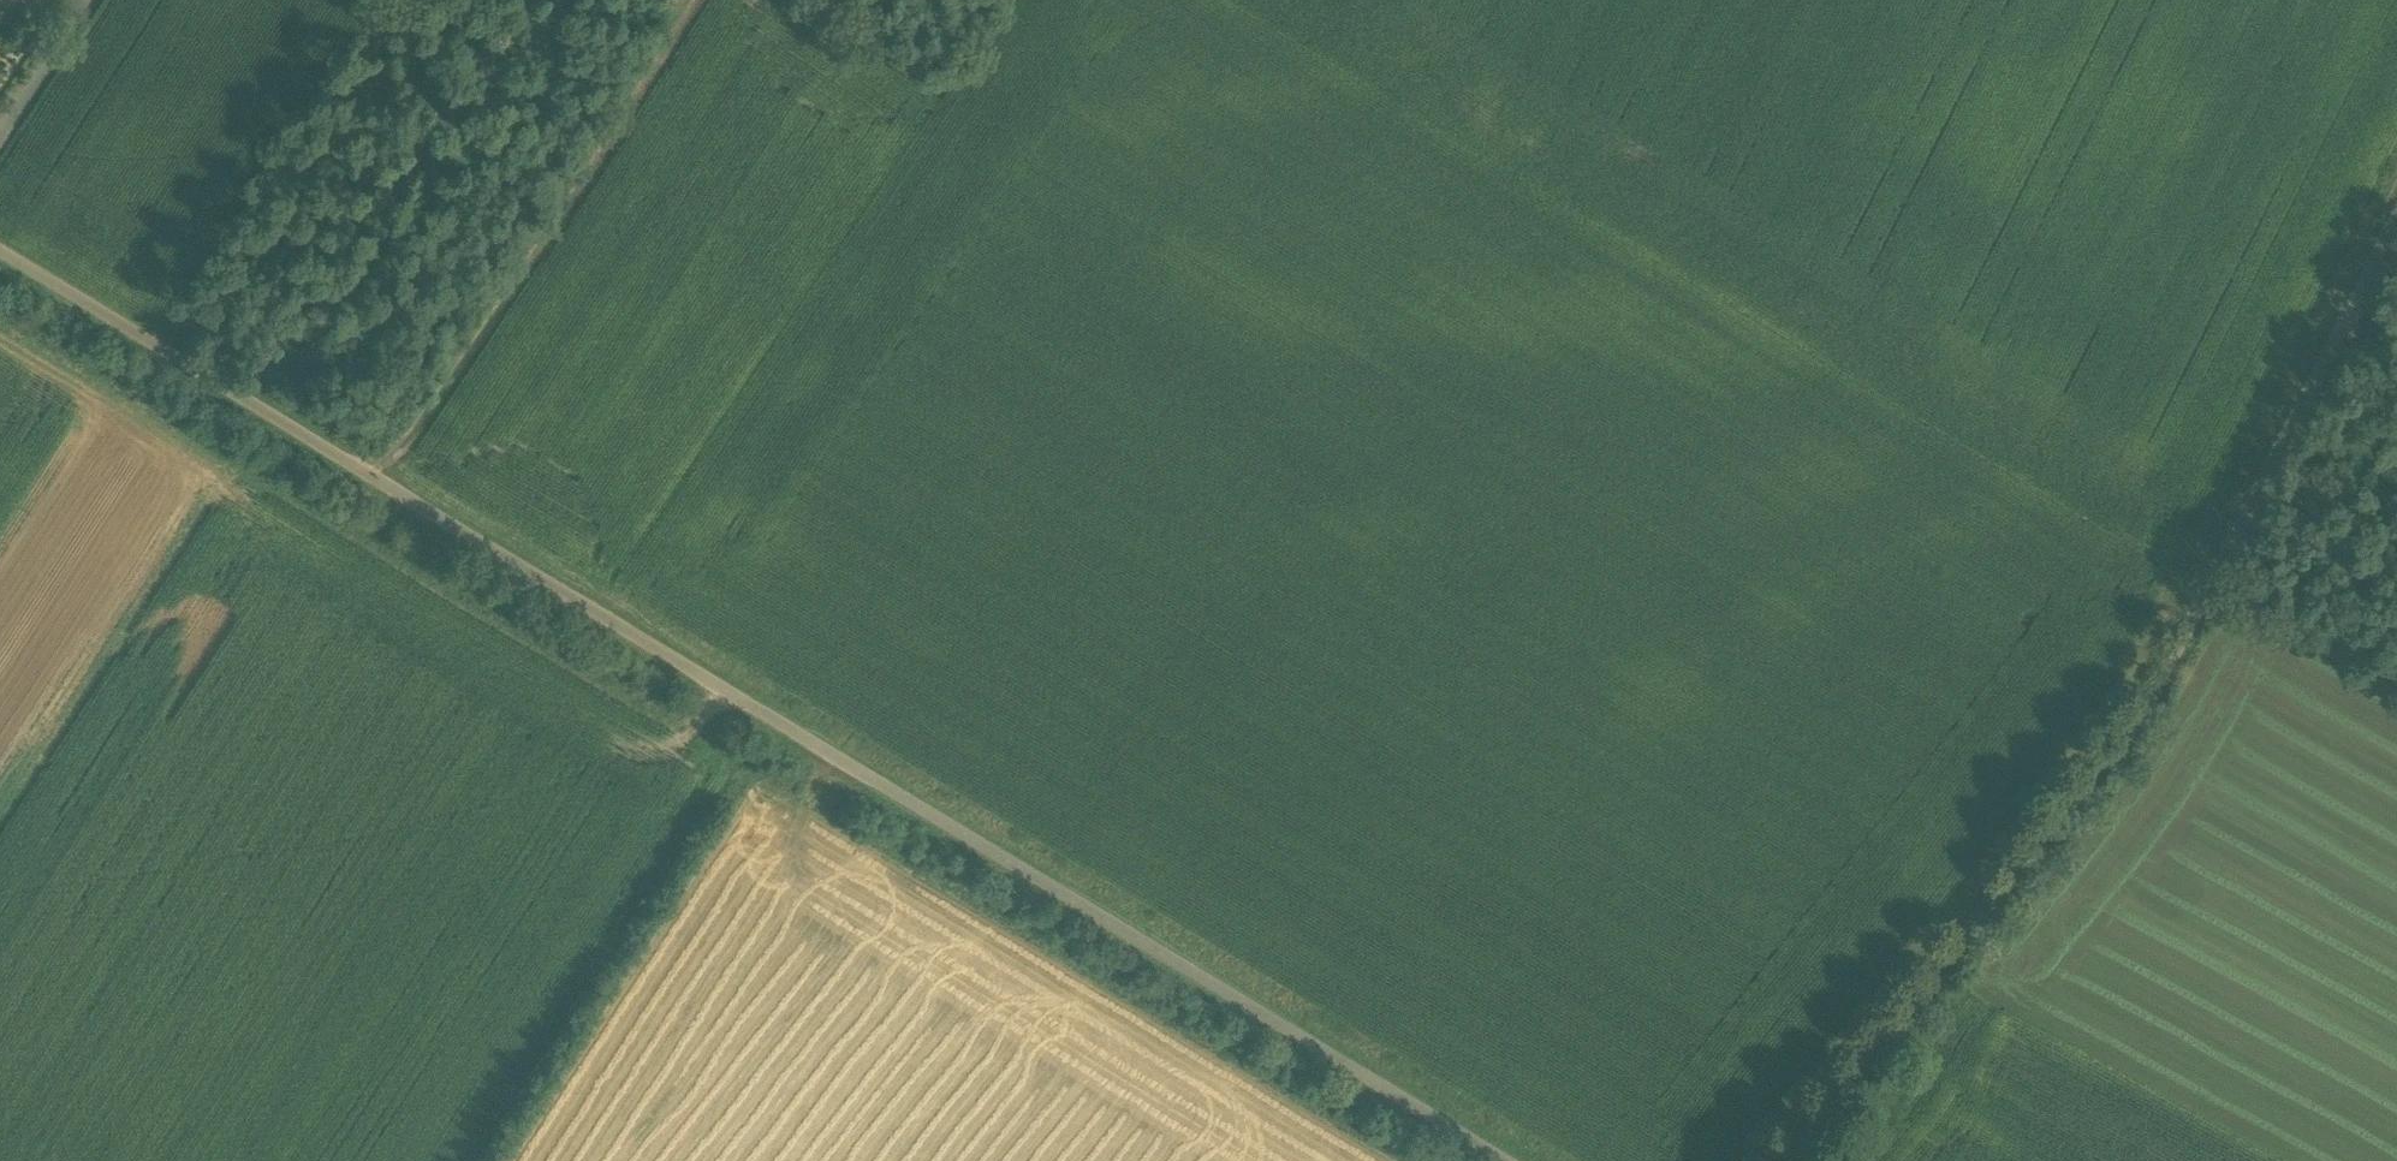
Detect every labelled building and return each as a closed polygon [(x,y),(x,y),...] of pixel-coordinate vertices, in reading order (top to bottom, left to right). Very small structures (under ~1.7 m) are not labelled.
[(1,21),(16,0),(0,0),(0,20),(1,21)]
